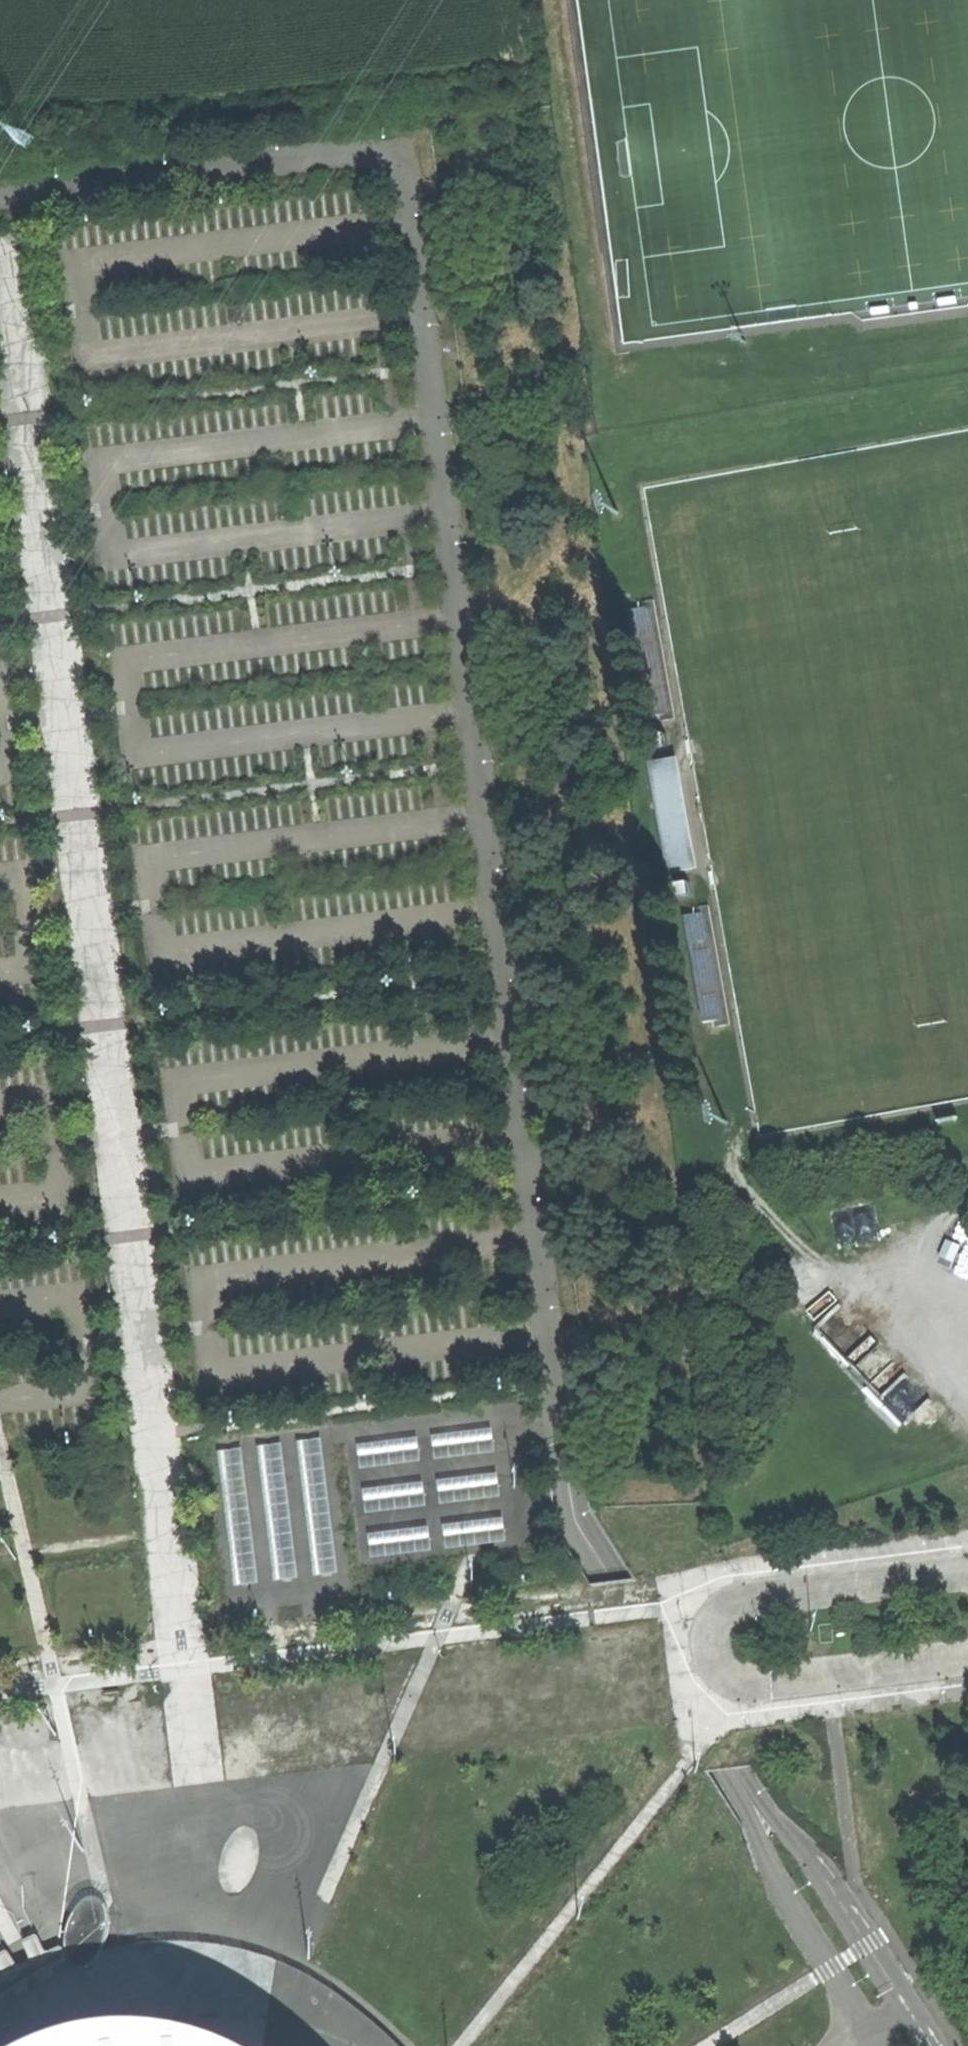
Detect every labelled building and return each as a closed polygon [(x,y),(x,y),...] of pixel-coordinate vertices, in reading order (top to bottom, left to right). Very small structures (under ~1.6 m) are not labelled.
[(667,875),(691,871),(672,761),(648,765),(667,875)] [(355,1572),(336,1426),(201,1443),(224,1616),(359,1599),(355,1572)] [(452,1543),(509,1538),(507,1520),(450,1525),(452,1543)] [(71,1929),(68,1946),(69,1955),(73,1964),(80,1969),(87,1970),(95,1966),(105,1950),(112,1929),(112,1918),(111,1908),(107,1902),(101,1898),(93,1898),(84,1904),(77,1912),(71,1929)] [(7,2003),(3,1997),(11,1991),(16,1997),(29,1990),(26,1981),(36,1976),(41,1982),(54,1976),(52,1968),(67,1962),(59,1946),(44,1952),(35,1934),(19,1941),(27,1960),(16,1966),(5,1949),(0,1953),(0,2009),(7,2003)]
